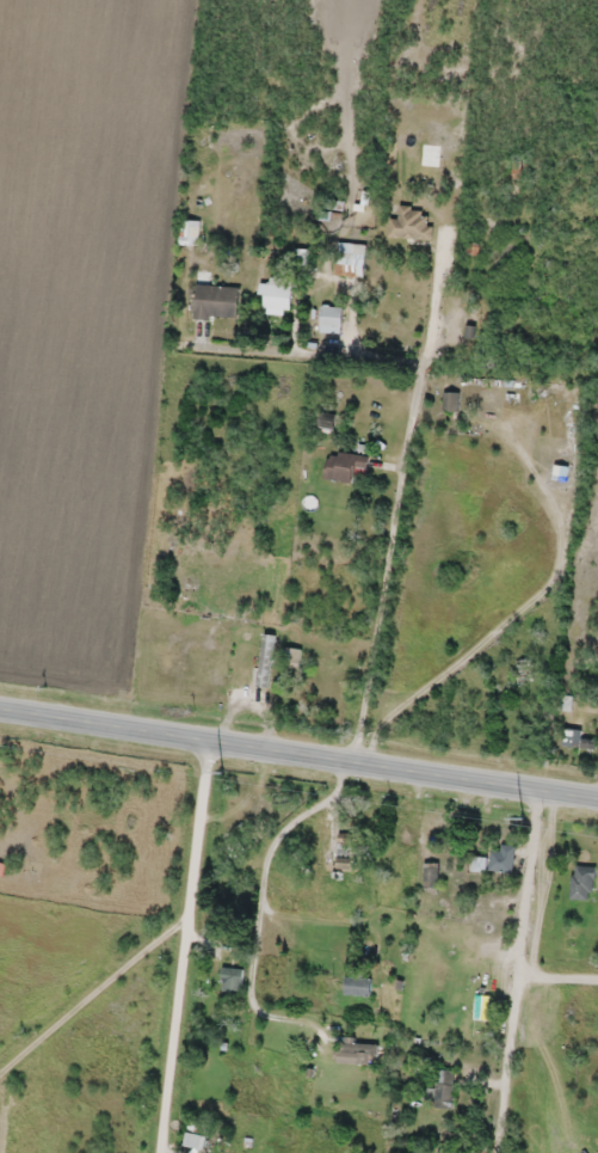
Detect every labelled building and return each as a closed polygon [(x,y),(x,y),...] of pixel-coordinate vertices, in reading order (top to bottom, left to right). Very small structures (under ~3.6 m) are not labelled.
[(200,244),(200,219),(182,219),(182,244),(200,244)] [(365,276),(366,253),(338,253),(338,275),(365,276)] [(292,308),(292,277),(266,277),(266,308),(292,308)] [(241,286),(196,284),(195,317),(239,319),(241,286)] [(343,305),(322,305),(322,326),(343,326),(343,305)] [(445,411),(460,411),(460,392),(445,392),(445,411)] [(354,484),(358,471),(365,473),(369,458),(333,448),(325,475),(354,484)] [(549,479),(576,482),(578,467),(550,464),(549,479)] [(303,648),(286,646),(283,664),(300,666),(303,648)] [(224,672),(208,668),(205,682),(221,685),(224,672)] [(569,745),(597,748),(597,739),(570,736),(569,745)] [(354,838),(340,837),(339,859),(352,860),(354,838)] [(490,869),(512,873),(517,849),(494,845),(490,869)] [(597,874),(597,869),(578,864),(570,895),(591,901),(597,874)] [(426,886),(438,886),(438,865),(426,865),(426,886)] [(222,990),(243,991),(244,967),(223,966),(222,990)] [(372,995),(372,976),(346,976),(346,995),(372,995)] [(487,1019),(487,995),(476,995),(476,1019),(487,1019)] [(379,1065),(380,1043),(342,1041),(341,1051),(358,1052),(357,1064),(379,1065)] [(455,1108),(455,1069),(435,1069),(435,1108),(455,1108)] [(212,1122),(192,1117),(186,1144),(206,1149),(212,1122)]
